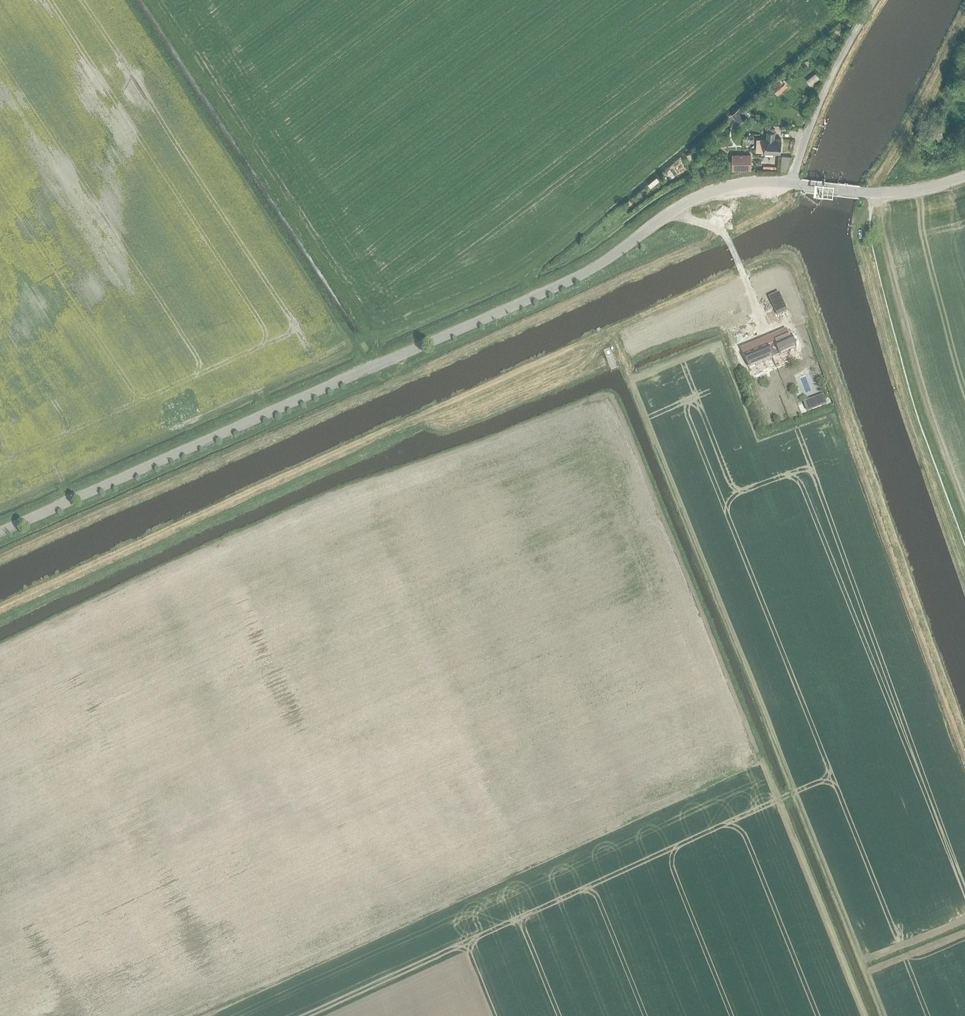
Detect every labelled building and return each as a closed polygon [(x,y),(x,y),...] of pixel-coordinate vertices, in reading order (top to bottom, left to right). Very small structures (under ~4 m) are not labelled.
[(780,78),(770,86),(775,92),(785,83),(780,78)] [(732,115),(740,124),(743,121),(747,117),(739,108),(739,109),(732,115)] [(779,153),(780,140),(773,139),(773,132),(767,132),(766,139),(756,138),(755,151),(763,151),(763,152),(779,153)] [(732,170),(751,170),(752,155),(732,154),(732,170)] [(782,156),(781,172),(786,172),(791,157),(782,156)] [(786,312),(781,300),(779,294),(769,299),(772,304),(777,316),(786,312)] [(771,305),(757,310),(760,319),(753,321),(758,334),(779,327),(771,305)] [(780,356),(796,349),(791,337),(781,341),(778,335),(772,338),(780,356)] [(739,342),(744,353),(755,349),(750,337),(739,342)] [(803,403),(807,413),(827,405),(824,396),(803,403)]
